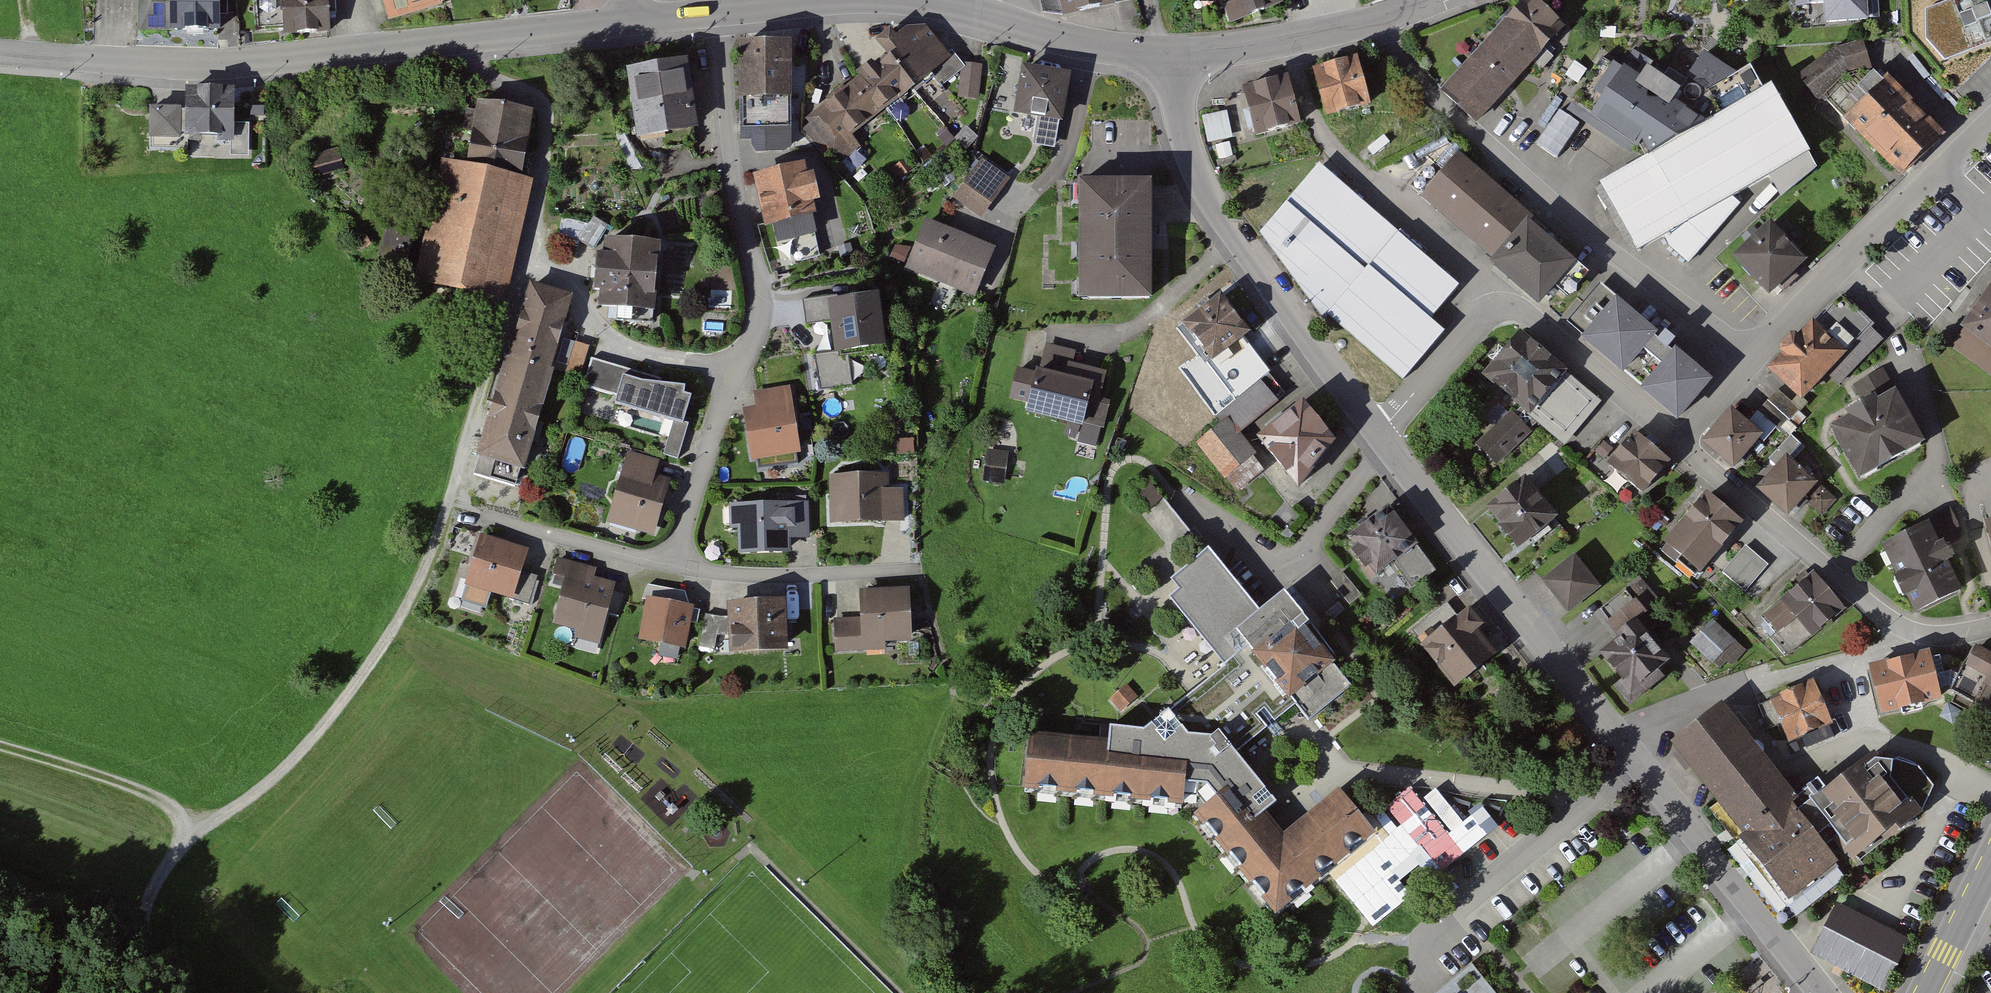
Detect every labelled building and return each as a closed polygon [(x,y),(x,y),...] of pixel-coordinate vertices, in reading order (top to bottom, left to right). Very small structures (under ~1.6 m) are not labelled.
[(131,36),(215,35),(215,0),(131,0),(131,36)] [(277,39),(328,34),(325,0),(273,0),(277,39)] [(384,25),(468,0),(376,0),(384,25)] [(1046,19),(1141,0),(1042,0),(1046,19)] [(1229,31),(1283,9),(1279,0),(1215,0),(1229,31)] [(1475,123),(1560,30),(1527,0),(1524,0),(1440,92),(1475,123)] [(1787,29),(1879,22),(1878,0),(1785,0),(1787,29)] [(1912,39),(1959,87),(1990,57),(1990,0),(1908,0),(1912,39)] [(880,57),(914,98),(959,62),(932,29),(903,25),(874,49),(880,57)] [(1834,50),(1801,74),(1816,98),(1843,77),(1868,69),(1859,43),(1834,50)] [(789,44),(736,44),(736,103),(789,104),(789,44)] [(881,125),(914,98),(880,57),(848,84),(881,125)] [(1568,109),(1645,158),(1762,93),(1747,69),(1731,77),(1704,57),(1674,93),(1638,73),(1632,83),(1616,75),(1589,109),(1574,100),(1568,109)] [(1358,59),(1313,73),(1326,118),(1372,104),(1358,59)] [(692,134),(680,64),(622,73),(634,144),(692,134)] [(1064,78),(1017,71),(1010,119),(1057,126),(1064,78)] [(1939,137),(1881,80),(1840,122),(1898,179),(1939,137)] [(1286,83),(1237,93),(1247,140),(1296,130),(1286,83)] [(833,163),(881,125),(848,84),(800,122),(833,163)] [(1766,91),(1762,93),(1645,158),(1594,187),(1631,253),(1658,241),(1688,267),(1743,208),(1732,200),(1804,158),(1766,91)] [(245,98),(146,98),(146,149),(245,149),(245,98)] [(527,116),(472,103),(458,167),(431,161),(403,282),(500,304),(527,184),(513,181),(527,116)] [(1202,114),(1209,142),(1234,136),(1227,108),(1202,114)] [(337,153),(304,160),(309,181),(341,173),(337,153)] [(1526,212),(1457,155),(1422,198),(1494,256),(1487,264),(1538,305),(1553,286),(1565,296),(1585,272),(1520,219),(1526,212)] [(1011,180),(982,159),(954,199),(982,219),(1011,180)] [(1456,287),(1317,165),(1260,236),(1325,316),(1401,378),(1442,330),(1427,318),(1456,287)] [(800,166),(749,179),(761,230),(813,217),(800,166)] [(1144,188),(1073,188),(1073,303),(1144,303),(1144,188)] [(993,251),(926,223),(906,270),(972,298),(993,251)] [(1805,262),(1768,224),(1730,261),(1768,300),(1805,262)] [(661,247),(599,241),(593,307),(655,313),(661,247)] [(1486,263),(1492,256),(1485,251),(1480,257),(1486,263)] [(1640,300),(1615,280),(1570,335),(1676,419),(1702,386),(1669,360),(1677,350),(1629,313),(1640,300)] [(1959,330),(1965,334),(1956,345),(1990,370),(1990,286),(1959,330)] [(572,301),(528,288),(481,459),(525,471),(572,301)] [(1874,326),(1843,296),(1813,328),(1808,323),(1793,339),(1790,336),(1774,353),(1776,356),(1764,368),(1800,402),(1826,374),(1840,387),(1883,340),(1871,329),(1874,326)] [(871,298),(824,304),(830,354),(877,348),(871,298)] [(1244,334),(1216,299),(1181,326),(1238,398),(1214,417),(1218,423),(1192,444),(1220,480),(1252,455),(1236,435),(1286,396),(1240,337),(1244,334)] [(1480,379),(1521,411),(1515,415),(1512,412),(1475,444),(1494,466),(1531,435),(1528,431),(1544,417),(1570,437),(1599,400),(1516,334),(1480,379)] [(1074,354),(1046,346),(1039,371),(1031,369),(1018,412),(1075,429),(1078,419),(1103,427),(1109,404),(1100,401),(1107,376),(1070,365),(1074,354)] [(689,396),(625,375),(614,409),(670,428),(661,457),(676,462),(688,427),(679,424),(689,396)] [(755,409),(742,410),(747,460),(772,457),(773,463),(797,460),(789,388),(753,391),(755,409)] [(1892,392),(1827,428),(1855,480),(1921,444),(1892,392)] [(1293,402),(1248,442),(1286,485),(1331,445),(1318,431),(1305,416),(1293,402)] [(1760,436),(1729,410),(1701,444),(1732,470),(1760,436)] [(1667,461),(1633,432),(1619,448),(1609,441),(1591,463),(1635,500),(1667,461)] [(659,461),(628,453),(610,524),(655,536),(669,480),(655,476),(659,461)] [(986,454),(986,483),(1007,483),(1007,454),(986,454)] [(1814,483),(1781,456),(1753,490),(1786,517),(1814,483)] [(886,477),(830,476),(830,521),(904,522),(904,491),(886,491),(886,477)] [(1560,523),(1524,479),(1479,515),(1515,559),(1560,523)] [(1740,521),(1702,491),(1658,547),(1696,577),(1740,521)] [(809,502),(728,501),(728,531),(736,531),(736,552),(790,553),(790,538),(809,539),(809,502)] [(1435,572),(1387,505),(1345,534),(1393,602),(1435,572)] [(1967,537),(1953,510),(1879,546),(1913,616),(1962,592),(1948,563),(1957,559),(1950,545),(1967,537)] [(526,550),(477,535),(461,585),(532,607),(541,580),(519,573),(526,550)] [(1746,546),(1723,573),(1746,592),(1769,565),(1746,546)] [(1103,744),(1027,736),(1020,796),(1178,809),(1177,798),(1194,799),(1201,807),(1189,817),(1271,917),(1371,839),(1331,794),(1278,839),(1259,817),(1277,805),(1235,752),(1295,704),(1305,718),(1352,682),(1277,592),(1253,612),(1204,550),(1169,579),(1178,591),(1169,600),(1222,668),(1166,716),(1160,713),(1138,733),(1104,731),(1103,744)] [(1573,557),(1542,583),(1570,616),(1601,591),(1573,557)] [(599,574),(561,563),(554,586),(561,587),(550,625),(577,633),(575,640),(596,645),(613,586),(597,582),(599,574)] [(1841,613),(1808,575),(1758,618),(1791,656),(1841,613)] [(905,592),(856,593),(856,623),(832,624),(833,654),(883,653),(883,646),(906,645),(905,592)] [(693,610),(644,602),(636,643),(686,652),(693,610)] [(724,618),(704,617),(703,652),(722,652),(721,656),(783,658),(784,604),(724,603),(724,618)] [(1616,640),(1595,657),(1630,701),(1659,678),(1652,669),(1672,653),(1633,604),(1605,627),(1616,640)] [(1479,629),(1462,611),(1419,649),(1456,689),(1493,656),(1473,635),(1479,629)] [(1742,648),(1713,621),(1693,643),(1722,669),(1742,648)] [(1973,650),(1960,676),(1982,687),(1972,706),(1990,716),(1990,659),(1973,650)] [(1927,656),(1867,670),(1878,718),(1938,705),(1927,656)] [(1815,686),(1768,705),(1787,750),(1833,731),(1815,686)] [(1919,763),(1867,761),(1802,812),(1727,716),(1674,758),(1796,914),(1847,874),(1845,871),(1923,810),(1935,784),(1919,763)] [(1808,944),(1880,982),(1907,930),(1836,892),(1808,944)] [(1469,970),(1442,992),(1489,992),(1469,970)]
